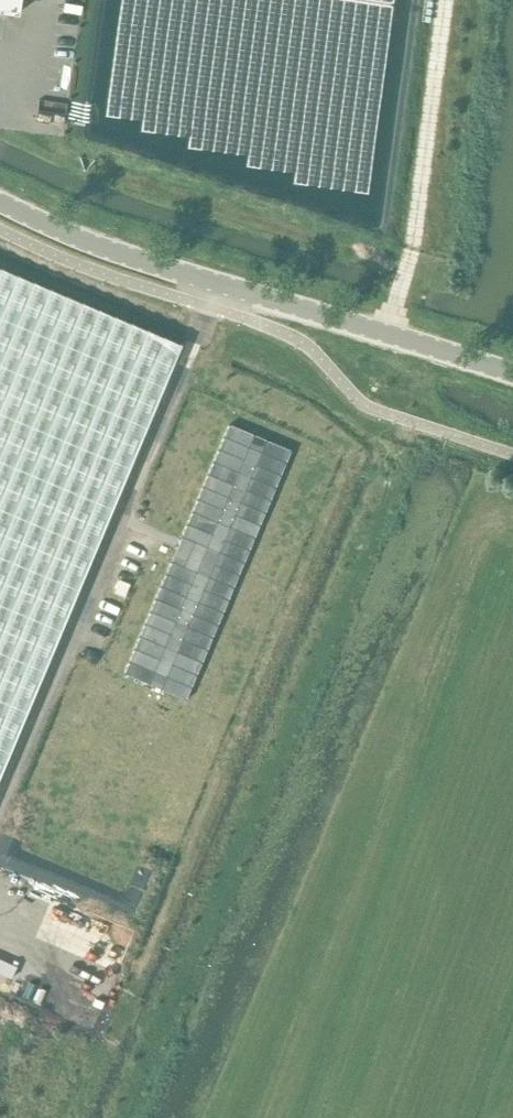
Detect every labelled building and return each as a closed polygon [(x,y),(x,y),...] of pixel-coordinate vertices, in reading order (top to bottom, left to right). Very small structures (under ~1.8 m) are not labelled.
[(17,15),(19,0),(0,0),(0,12),(17,15)] [(181,342),(0,266),(0,773),(181,342)] [(227,427),(122,676),(184,703),(290,453),(227,427)] [(15,853),(22,838),(2,829),(0,832),(0,864),(82,904),(90,890),(15,853)]
